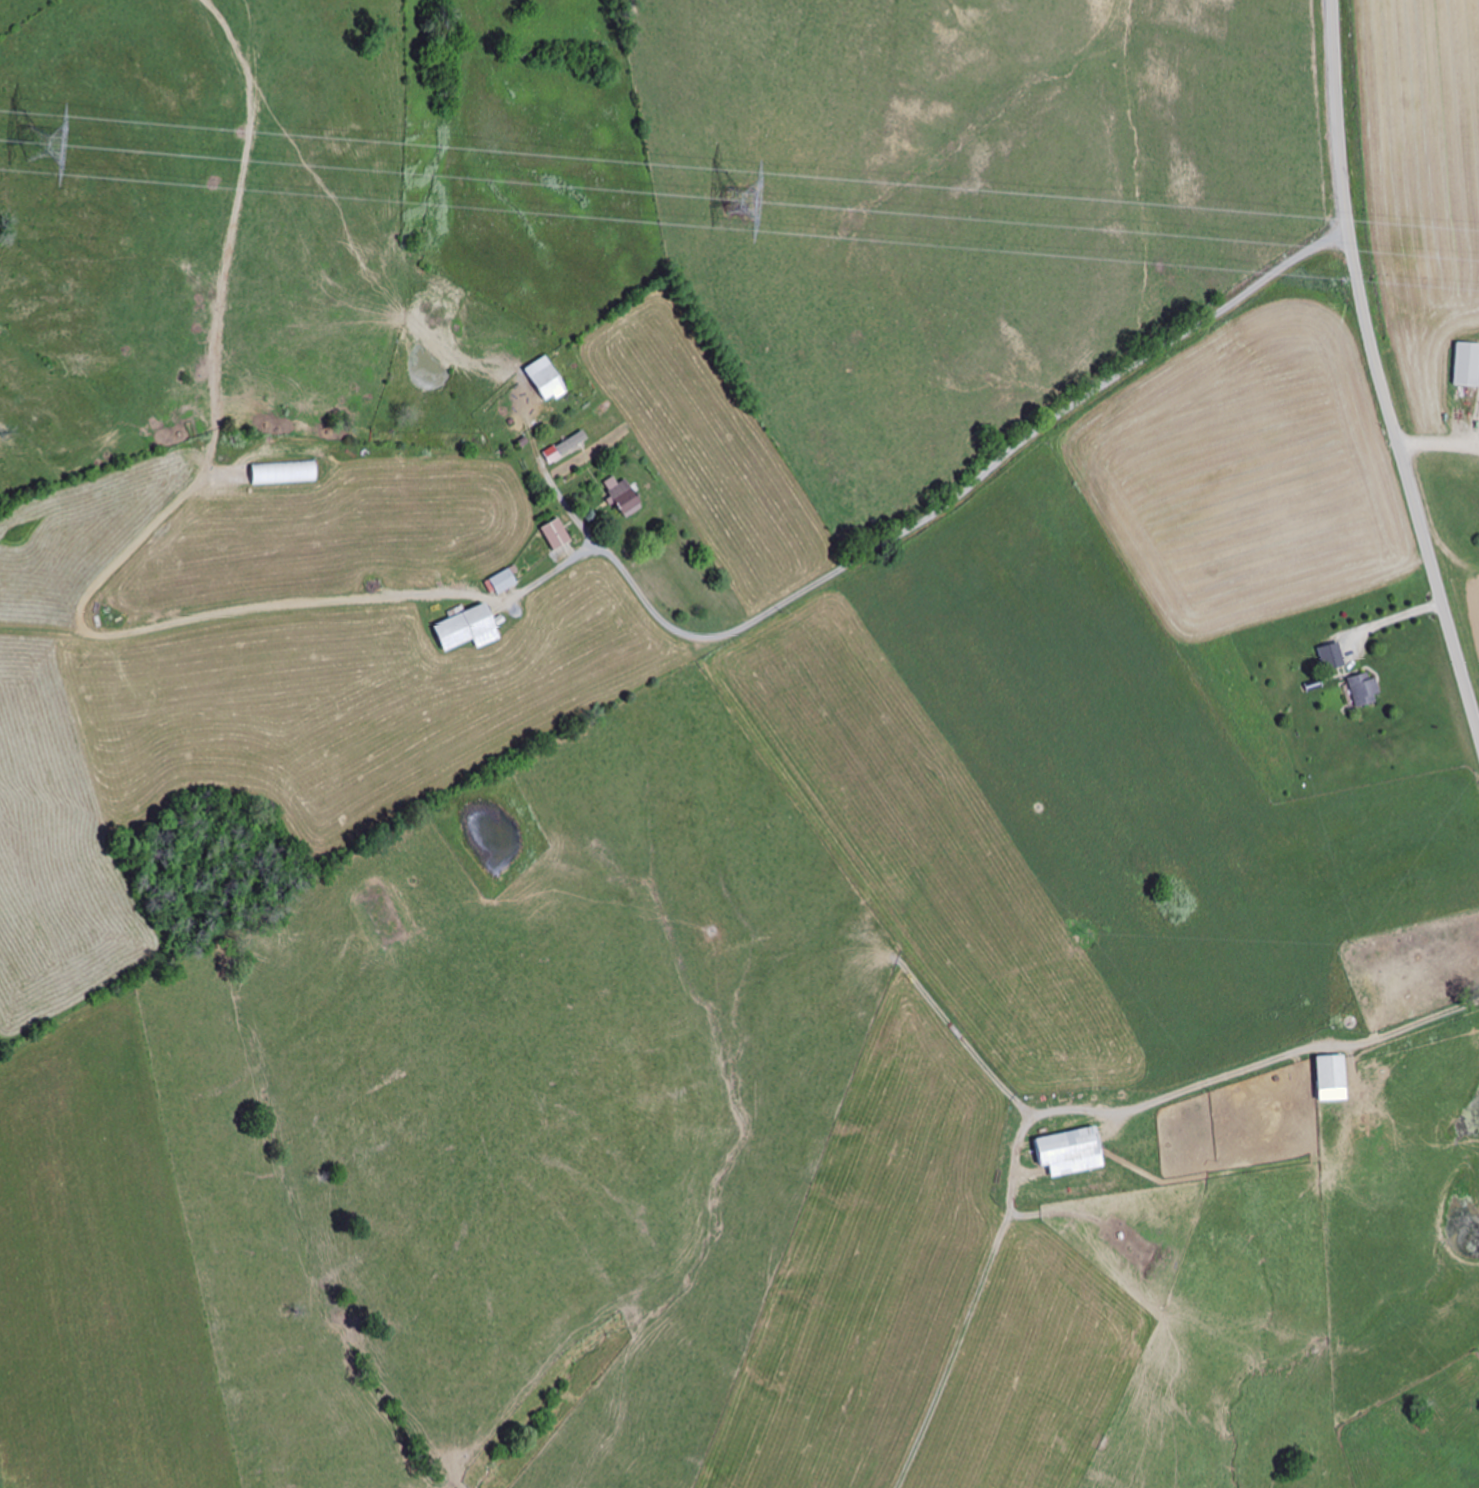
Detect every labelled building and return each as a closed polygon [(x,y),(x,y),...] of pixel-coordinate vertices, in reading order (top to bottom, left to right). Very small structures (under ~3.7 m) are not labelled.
[(1455,343),(1454,387),(1478,387),(1478,344),(1455,343)] [(555,400),(566,394),(546,356),(522,369),(541,403),(554,397),(555,400)] [(249,466),(250,485),(313,482),(313,462),(249,466)] [(603,482),(620,519),(637,512),(620,475),(603,482)] [(540,528),(552,551),(570,542),(558,518),(540,528)] [(517,585),(510,570),(489,580),(496,595),(517,585)] [(429,625),(440,652),(472,640),(475,649),(498,640),(484,604),(429,625)] [(1379,702),(1371,672),(1347,678),(1355,708),(1379,702)] [(1347,1090),(1347,1057),(1316,1057),(1316,1090),(1347,1090)] [(1051,1178),(1103,1168),(1095,1127),(1033,1140),(1038,1168),(1048,1166),(1051,1178)]
